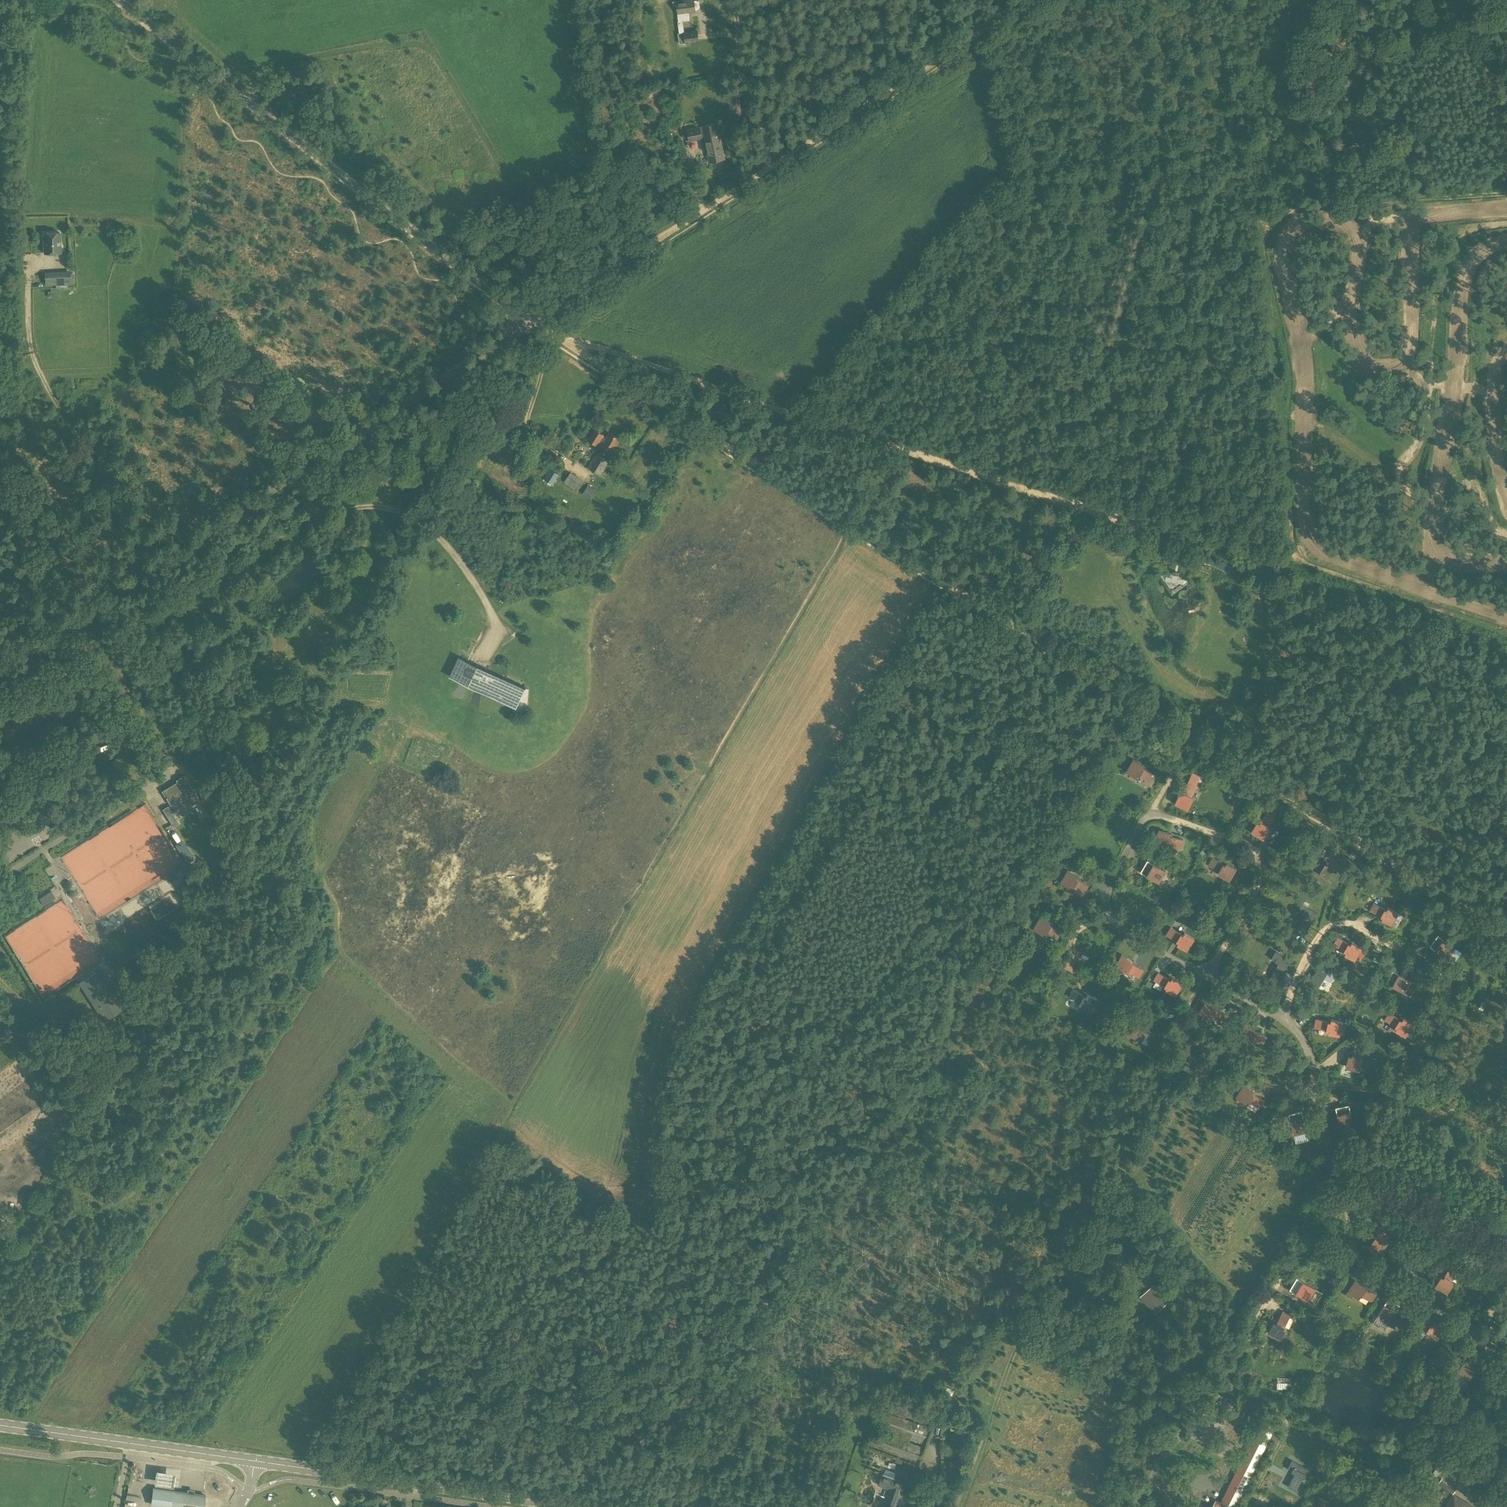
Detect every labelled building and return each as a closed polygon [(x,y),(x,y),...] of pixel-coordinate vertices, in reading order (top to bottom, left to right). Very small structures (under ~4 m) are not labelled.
[(694,0),(684,0),(675,1),(673,1),(673,5),(678,5),(679,13),(696,11),(695,9),(697,9),(699,7),(699,1),(696,0),(694,1),(694,0)] [(699,42),(698,30),(683,32),(684,33),(677,33),(679,44),(685,43),(699,42)] [(738,92),(727,94),(729,102),(740,100),(738,92)] [(741,106),(730,108),(732,117),(743,115),(743,114),(741,106)] [(648,110),(640,110),(639,121),(648,121),(648,110)] [(720,138),(717,122),(686,129),(689,141),(705,138),(706,141),(711,161),(725,158),(720,138)] [(44,252),(60,252),(59,232),(43,233),(44,252)] [(45,285),(71,284),(70,271),(45,272),(45,285)] [(605,439),(602,438),(603,436),(594,430),(587,440),(597,446),(598,444),(601,446),(600,446),(602,447),(598,454),(597,453),(588,468),(601,476),(610,461),(607,459),(611,453),(612,453),(620,440),(609,433),(605,439)] [(544,480),(554,484),(559,473),(549,468),(544,480)] [(578,490),(583,482),(570,473),(565,481),(578,490)] [(588,485),(583,493),(590,497),(596,490),(589,485),(588,485)] [(1169,577),(1156,575),(1171,597),(1192,582),(1190,580),(1182,579),(1179,574),(1172,573),(1169,577)] [(517,707),(525,688),(458,657),(449,676),(517,707)] [(1150,780),(1154,773),(1142,765),(1143,763),(1133,757),(1126,769),(1136,775),(1137,773),(1150,780)] [(200,800),(185,775),(177,780),(178,782),(163,791),(171,804),(186,795),(192,805),(200,800)] [(1197,784),(1188,780),(1183,791),(1181,790),(1180,792),(1179,792),(1174,803),(1188,810),(1193,799),(1190,798),(1192,796),(1191,795),(1197,784)] [(180,860),(180,855),(172,843),(169,843),(161,829),(161,827),(146,803),(121,819),(120,825),(123,825),(123,819),(136,839),(141,839),(145,845),(144,857),(147,861),(143,863),(149,872),(157,872),(160,877),(169,871),(169,867),(180,860)] [(171,824),(177,820),(168,805),(162,809),(171,824)] [(201,821),(208,816),(201,806),(194,811),(201,821)] [(1271,826),(1269,825),(1275,815),(1267,810),(1259,823),(1257,822),(1251,832),(1264,840),(1270,830),(1269,829),(1271,826)] [(1172,834),(1158,830),(1154,844),(1166,847),(1167,845),(1169,845),(1181,848),(1183,839),(1172,836),(1172,834)] [(183,842),(180,837),(173,842),(187,862),(195,856),(184,842),(183,842)] [(1225,863),(1213,856),(1208,863),(1221,871),(1219,873),(1229,879),(1237,866),(1226,861),(1225,863)] [(1159,881),(1166,869),(1147,858),(1140,870),(1159,881)] [(1084,891),(1089,883),(1076,876),(1078,874),(1068,868),(1060,880),(1070,886),(1072,884),(1084,891)] [(55,898),(51,891),(39,898),(43,905),(55,898)] [(1386,907),(1373,901),(1369,909),(1379,914),(1378,916),(1391,923),(1398,911),(1387,905),(1386,907)] [(1318,913),(1305,905),(1294,924),(1307,932),(1318,913)] [(1057,937),(1061,930),(1049,922),(1050,920),(1040,914),(1033,927),(1043,932),(1044,930),(1057,937)] [(1183,934),(1170,926),(1165,934),(1176,941),(1174,942),(1187,950),(1194,938),(1184,932),(1183,934)] [(1447,957),(1455,946),(1438,933),(1430,944),(1447,957)] [(1368,957),(1350,945),(1341,958),(1360,971),(1368,957)] [(1134,961),(1121,954),(1114,966),(1125,972),(1126,970),(1139,977),(1143,969),(1133,963),(1134,961)] [(1286,965),(1273,958),(1262,978),(1274,985),(1286,965)] [(1324,977),(1331,981),(1337,971),(1321,961),(1307,983),(1317,989),(1324,977)] [(104,1020),(126,1007),(102,968),(80,982),(104,1020)] [(1405,991),(1412,979),(1393,968),(1386,981),(1405,991)] [(1186,987),(1167,975),(1159,987),(1178,999),(1186,987)] [(1086,994),(1073,988),(1069,996),(1082,1002),(1081,1005),(1091,1010),(1097,997),(1087,992),(1086,994)] [(1233,1019),(1214,1007),(1206,1020),(1225,1032),(1233,1019)] [(1335,1019),(1314,1013),(1309,1028),(1331,1035),(1335,1019)] [(1141,1040),(1149,1028),(1130,1016),(1123,1028),(1141,1040)] [(1404,1030),(1384,1017),(1376,1029),(1395,1042),(1404,1030)] [(1252,1052),(1264,1033),(1250,1025),(1238,1044),(1252,1052)] [(1360,1057),(1364,1043),(1355,1041),(1352,1051),(1350,1051),(1346,1065),(1359,1069),(1363,1058),(1360,1057)] [(1260,1107),(1264,1099),(1252,1091),(1253,1089),(1243,1083),(1236,1095),(1246,1101),(1247,1099),(1260,1107)] [(1340,1127),(1354,1124),(1349,1103),(1336,1106),(1340,1127)] [(1294,1133),(1308,1129),(1302,1109),(1288,1112),(1294,1133)] [(1294,1142),(1308,1139),(1306,1131),(1292,1134),(1294,1142)] [(1386,1241),(1394,1229),(1381,1221),(1375,1231),(1378,1233),(1370,1245),(1378,1250),(1384,1240),(1386,1241)] [(1451,1280),(1459,1268),(1451,1263),(1445,1273),(1443,1272),(1435,1284),(1448,1292),(1453,1282),(1451,1280)] [(1308,1299),(1315,1287),(1297,1276),(1290,1288),(1308,1299)] [(1372,1300),(1377,1292),(1367,1287),(1368,1284),(1356,1277),(1348,1289),(1358,1295),(1360,1293),(1372,1300)] [(1155,1314),(1168,1301),(1153,1285),(1139,1297),(1155,1314)] [(1389,1322),(1400,1303),(1388,1296),(1377,1315),(1389,1322)] [(1284,1327),(1291,1314),(1283,1310),(1278,1320),(1275,1318),(1268,1331),(1281,1338),(1286,1328),(1284,1327)] [(1430,1321),(1420,1316),(1416,1323),(1428,1331),(1427,1333),(1437,1339),(1444,1327),(1431,1319),(1430,1321)] [(1470,1377),(1480,1358),(1467,1352),(1457,1371),(1470,1377)] [(948,1409),(954,1399),(936,1388),(930,1398),(948,1409)] [(926,1444),(931,1428),(880,1411),(875,1427),(926,1444)] [(1276,1425),(1262,1418),(1220,1502),(1215,1500),(1211,1506),(1235,1506),(1276,1425)] [(919,1464),(925,1447),(873,1429),(867,1446),(919,1464)] [(1441,1452),(1428,1457),(1430,1462),(1443,1458),(1441,1452)] [(1314,1460),(1300,1453),(1290,1473),(1304,1481),(1314,1460)] [(1458,1473),(1447,1466),(1437,1483),(1452,1493),(1459,1483),(1454,1480),(1458,1473)] [(885,1469),(884,1473),(883,1473),(879,1484),(892,1489),(888,1501),(885,1500),(883,1506),(898,1506),(902,1506),(903,1506),(908,1494),(902,1492),(906,1481),(894,1477),(895,1472),(885,1469)] [(205,1495),(174,1491),(153,1488),(150,1505),(160,1506),(204,1506),(205,1495)] [(1331,1500),(1318,1496),(1317,1501),(1318,1501),(1317,1506),(1329,1506),(1331,1500)] [(1454,1496),(1447,1506),(1470,1506),(1454,1496)]
